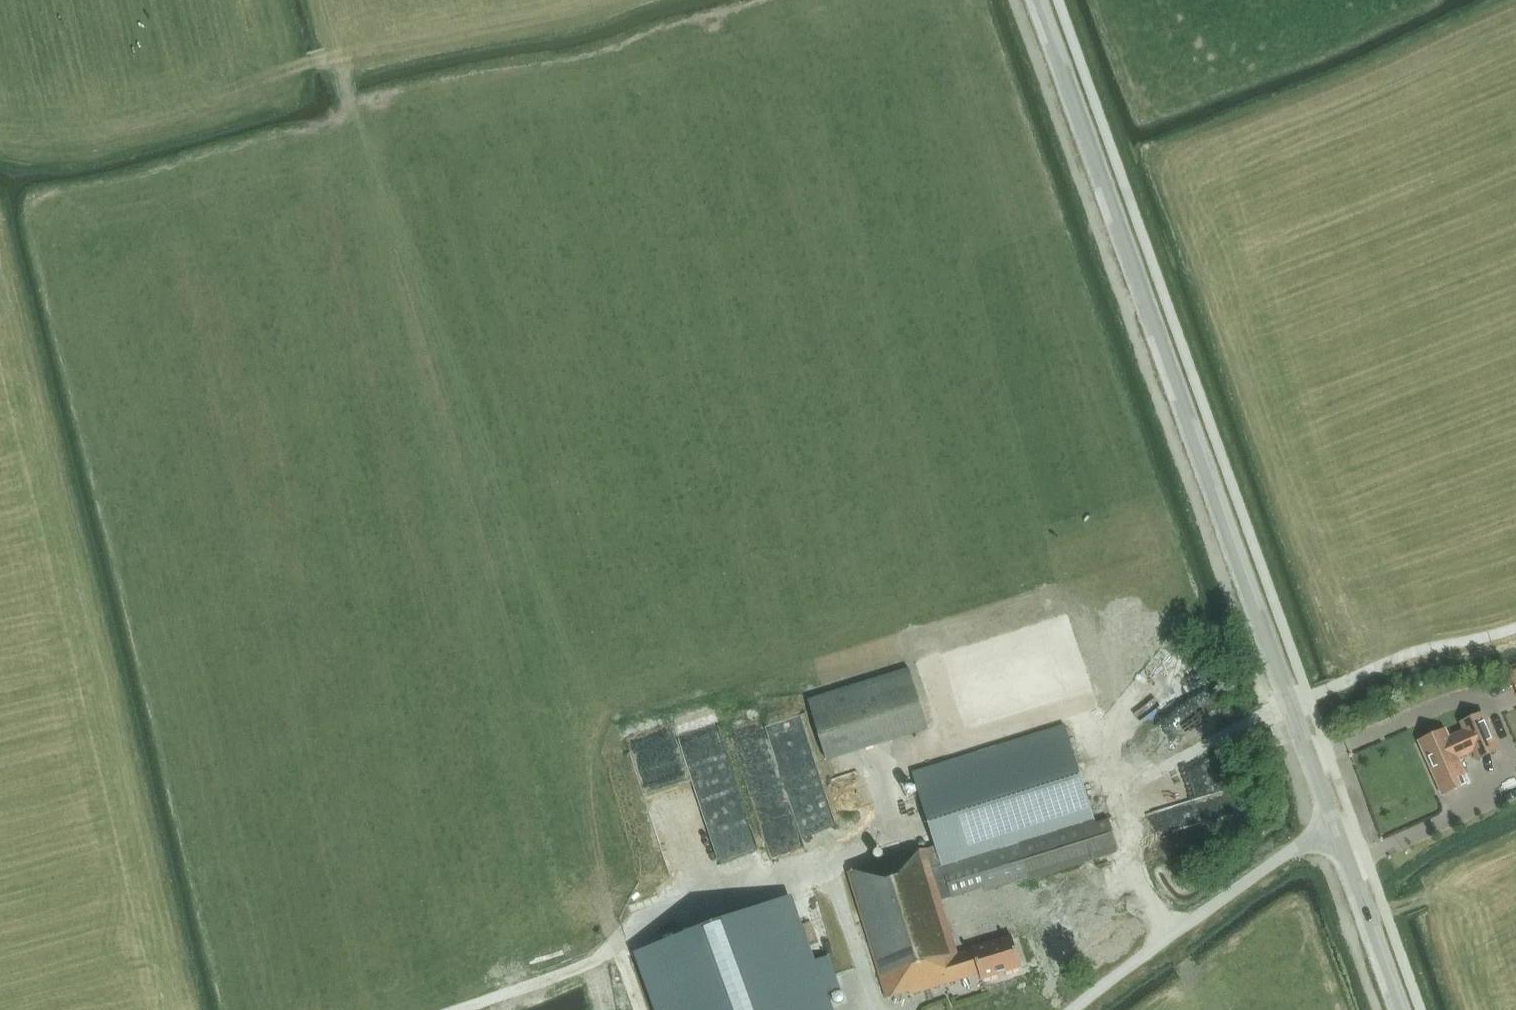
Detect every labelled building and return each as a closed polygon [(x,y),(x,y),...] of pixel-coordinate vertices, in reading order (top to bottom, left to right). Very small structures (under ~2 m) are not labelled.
[(911,669),(808,701),(826,758),(928,726),(911,669)] [(1498,750),(1482,714),(1460,723),(1466,736),(1451,742),(1445,730),(1419,742),(1439,786),(1457,778),(1464,774),(1457,758),(1473,751),(1476,760),(1498,750)] [(1030,880),(1120,852),(1110,820),(1097,824),(1090,803),(1079,769),(1065,726),(913,774),(936,846),(925,849),(849,872),(887,998),(909,991),(910,995),(980,973),(982,979),(1022,967),(1012,936),(972,948),(973,950),(958,954),(942,901),(984,888),(985,892),(1029,878),(1030,880)] [(1172,769),(1177,801),(1235,793),(1230,761),(1172,769)] [(823,995),(840,988),(828,956),(811,962),(788,899),(638,953),(659,1009),(829,1009),(823,995)]
